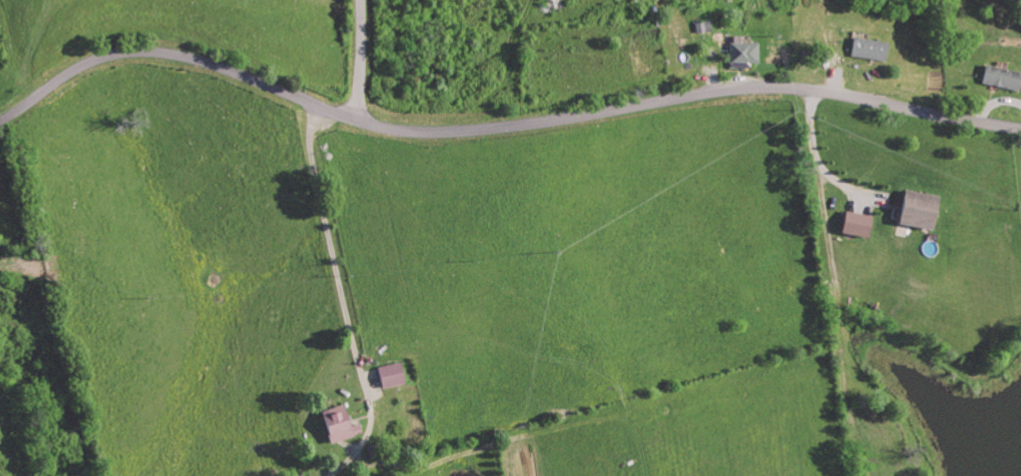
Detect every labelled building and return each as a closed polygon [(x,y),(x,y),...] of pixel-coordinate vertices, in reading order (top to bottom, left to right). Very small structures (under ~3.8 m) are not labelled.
[(737,45),(737,38),(727,38),(728,68),(755,67),(754,44),(737,45)] [(848,58),(882,63),(885,44),(850,39),(848,58)] [(979,86),(1016,92),(1019,73),(982,67),(979,86)] [(935,199),(900,191),(892,224),(927,233),(935,199)] [(866,239),(868,217),(840,214),(838,236),(866,239)] [(379,391),(403,385),(398,364),(374,370),(379,391)] [(344,428),(339,407),(317,412),(324,445),(358,437),(356,426),(344,428)]
